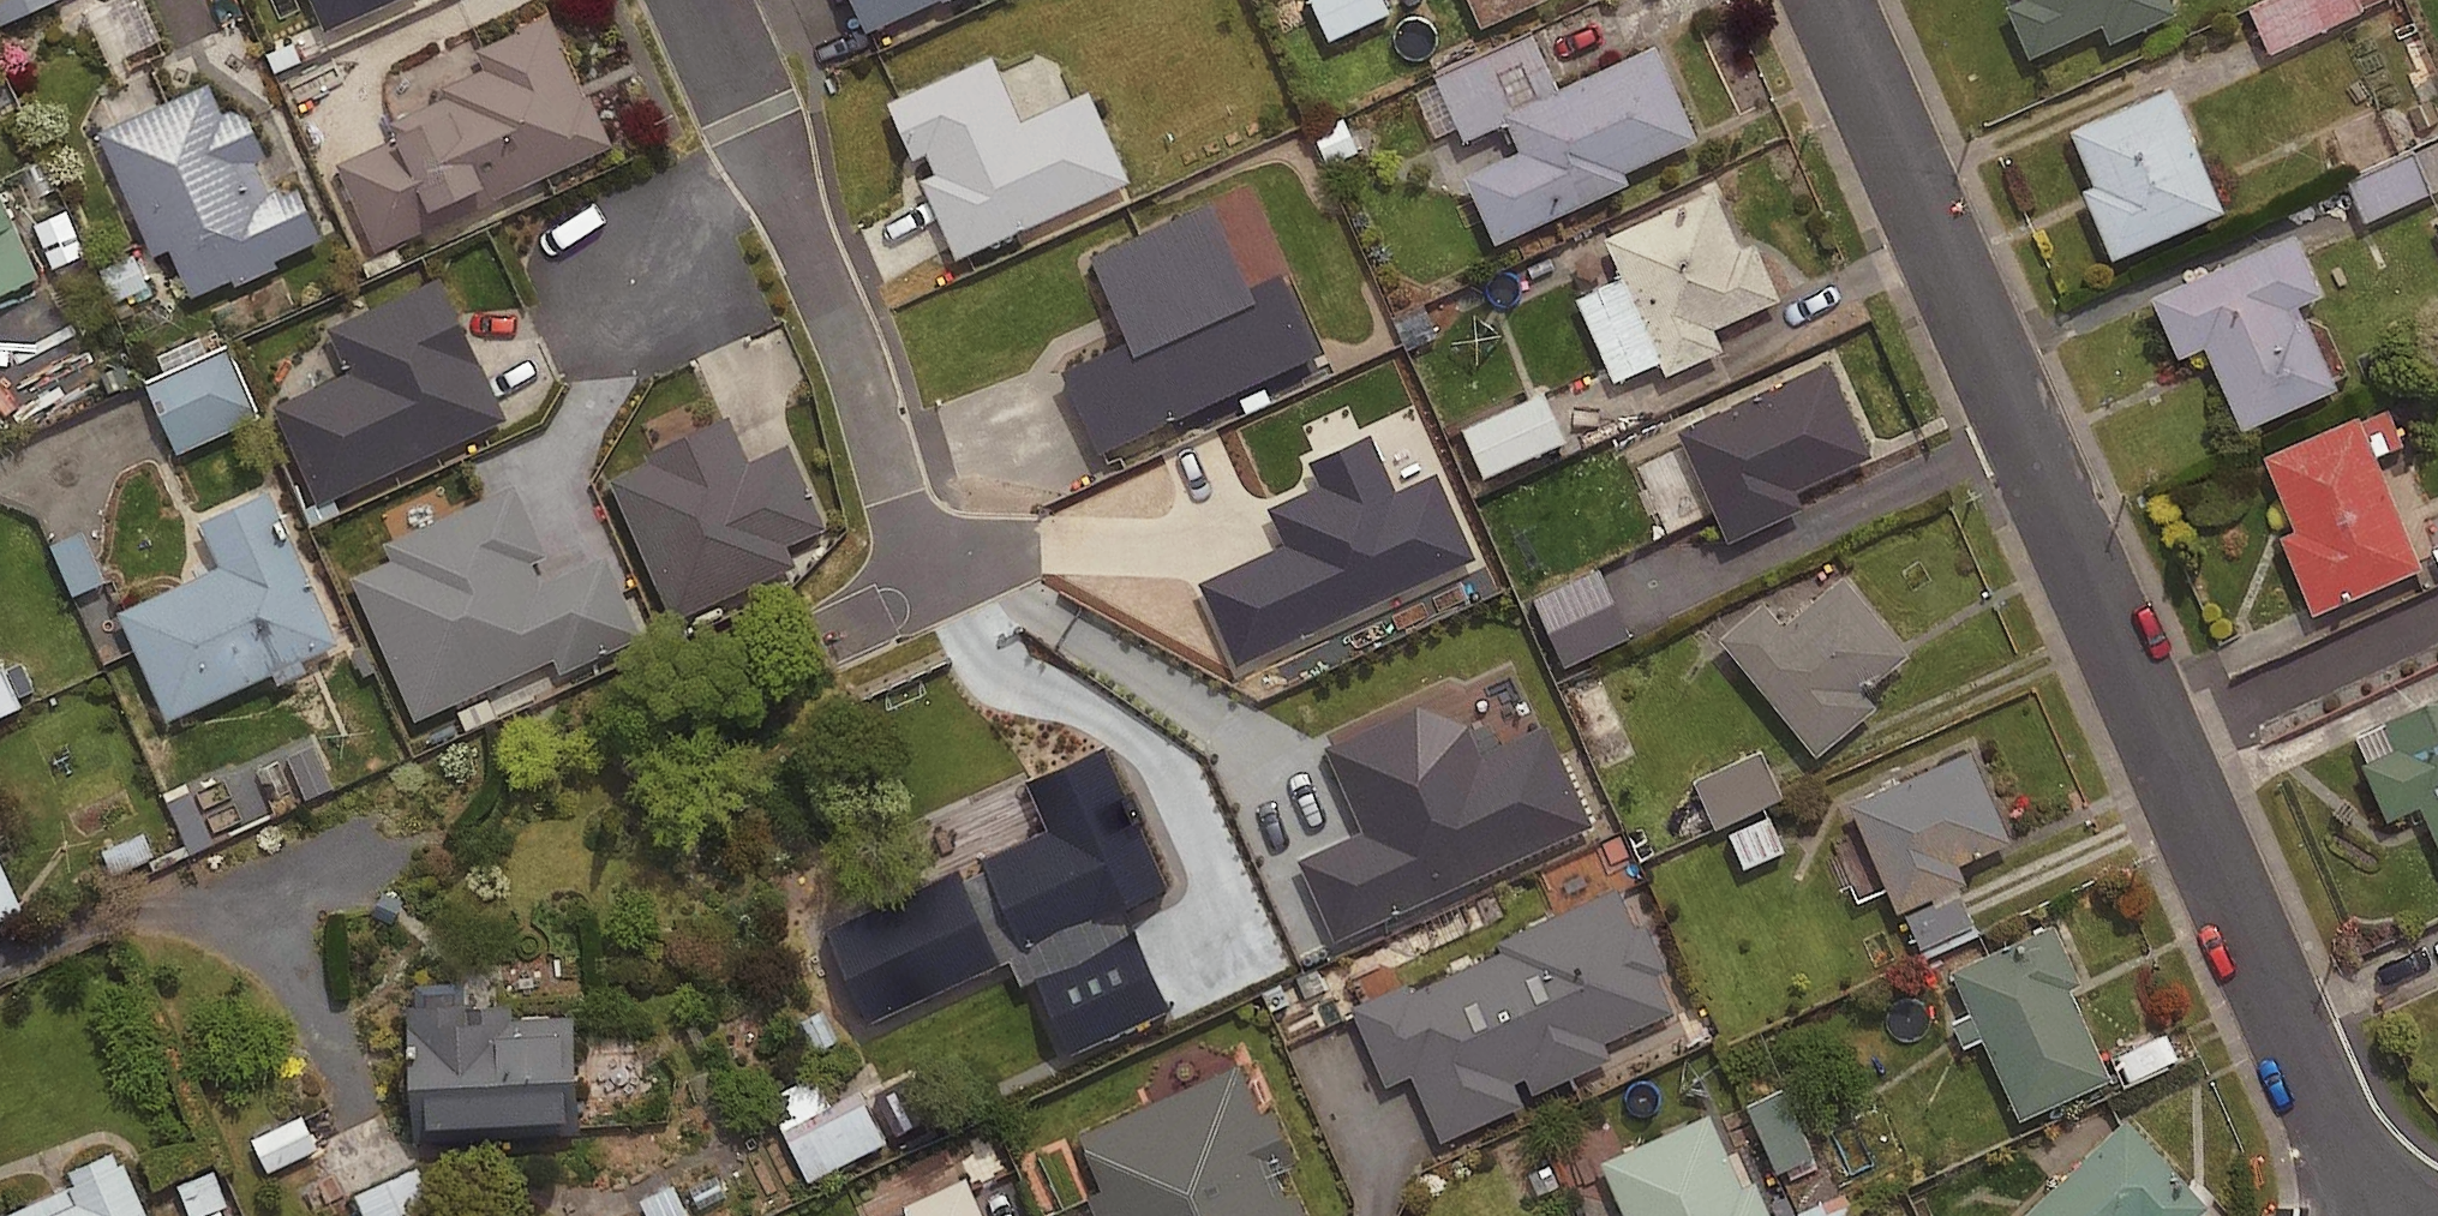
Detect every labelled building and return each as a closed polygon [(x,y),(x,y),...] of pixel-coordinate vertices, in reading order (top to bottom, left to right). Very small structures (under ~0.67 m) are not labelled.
[(39,0),(0,0),(0,18),(39,0)] [(326,28),(388,0),(313,0),(326,28)] [(867,30),(934,0),(854,0),(867,30)] [(1385,0),(1315,0),(1328,33),(1389,9),(1385,0)] [(1483,24),(1537,0),(1472,0),(1483,24)] [(2009,3),(2033,56),(2105,24),(2113,40),(2179,11),(2174,0),(2016,0),(2009,3)] [(2271,48),(2373,0),(2248,0),(2271,48)] [(586,95),(550,16),(478,49),(486,67),(443,86),(446,95),(392,119),(399,135),(338,162),(376,248),(433,223),(427,209),(485,183),(492,199),(616,144),(592,92),(586,95)] [(1700,137),(1657,44),(1507,111),(1524,149),(1469,174),(1499,241),(1632,181),(1627,170),(1700,137)] [(1130,177),(1089,84),(1019,115),(991,52),(889,97),(914,153),(924,149),(933,167),(918,173),(954,254),(1130,177)] [(193,294),(322,238),(300,187),(273,199),(255,159),(267,154),(250,116),(232,107),(221,111),(209,83),(102,130),(155,251),(171,244),(193,294)] [(2228,210),(2175,85),(2072,128),(2096,183),(2085,188),(2115,258),(2228,210)] [(1346,111),(1307,127),(1322,164),(1361,149),(1346,111)] [(2348,178),(2364,215),(2437,184),(2437,140),(2348,178)] [(1741,248),(1715,190),(1610,237),(1669,371),(1725,347),(1715,326),(1781,296),(1757,241),(1741,248)] [(0,195),(0,291),(36,274),(0,195)] [(85,250),(66,206),(33,221),(52,264),(85,250)] [(2325,293),(2298,233),(2155,295),(2183,357),(2209,346),(2246,429),(2341,387),(2304,302),(2325,293)] [(111,303),(149,286),(132,248),(94,265),(111,303)] [(1279,266),(1061,364),(1098,446),(1316,347),(1279,266)] [(436,271),(325,322),(346,367),(272,400),(317,498),(502,413),(436,271)] [(256,413),(225,342),(146,377),(177,447),(256,413)] [(1876,455),(1833,361),(1680,430),(1731,541),(1807,506),(1800,489),(1876,455)] [(1563,438),(1543,391),(1464,424),(1484,471),(1563,438)] [(2426,566),(2362,415),(2267,455),(2299,531),(2285,538),(2316,612),(2426,566)] [(787,437),(747,454),(732,422),(612,475),(674,612),(794,559),(785,539),(825,522),(787,437)] [(1474,553),(1435,467),(1394,485),(1369,429),(1309,456),(1319,479),(1268,502),(1284,537),(1197,576),(1236,661),(1474,553)] [(543,550),(512,480),(383,536),(391,554),(350,571),(414,716),(637,619),(605,547),(539,576),(530,556),(543,550)] [(340,642),(270,486),(200,518),(220,563),(118,609),(168,719),(340,642)] [(106,574),(83,526),(51,541),(74,589),(106,574)] [(1911,654),(1846,575),(1786,625),(1765,600),(1721,637),(1820,756),(1881,706),(1868,690),(1911,654)] [(3,663),(0,664),(0,709),(19,701),(3,663)] [(2389,720),(2402,747),(2366,763),(2392,820),(2423,805),(2437,838),(2437,698),(2389,720)] [(1361,825),(1296,854),(1333,937),(1591,823),(1544,717),(1480,746),(1468,719),(1415,699),(1323,740),(1361,825)] [(1779,787),(1758,746),(1695,780),(1716,820),(1779,787)] [(2014,841),(1974,749),(1853,802),(1901,911),(1970,881),(1963,864),(2014,841)] [(1783,845),(1768,811),(1729,828),(1744,862),(1783,845)] [(0,855),(0,919),(24,908),(0,855)] [(1638,926),(1619,885),(1498,940),(1501,949),(1416,988),(1411,977),(1352,1004),(1388,1082),(1413,1071),(1444,1139),(1525,1102),(1516,1082),(1529,1076),(1536,1091),(1613,1056),(1606,1041),(1676,1010),(1659,973),(1667,969),(1646,923),(1638,926)] [(2084,982),(2056,923),(1954,970),(2024,1119),(2114,1077),(2072,988),(2084,982)] [(583,1132),(576,1011),(466,1018),(463,981),(414,983),(415,1004),(407,1005),(415,1142),(583,1132)] [(2153,1031),(2106,1050),(2120,1085),(2168,1066),(2153,1031)] [(1238,1063),(1079,1135),(1104,1189),(1088,1196),(1097,1215),(1308,1215),(1297,1192),(1288,1196),(1277,1171),(1300,1161),(1276,1106),(1261,1113),(1238,1063)] [(826,1105),(811,1074),(767,1095),(806,1175),(881,1139),(858,1090),(826,1105)] [(1785,1089),(1748,1104),(1775,1168),(1812,1152),(1785,1089)] [(1711,1111),(1602,1160),(1626,1215),(1772,1215),(1757,1180),(1744,1186),(1711,1111)] [(316,1144),(301,1112),(252,1135),(267,1167),(316,1144)] [(2128,1119),(2026,1215),(2201,1215),(2212,1206),(2128,1119)] [(125,1162),(118,1165),(112,1152),(70,1170),(76,1183),(0,1215),(149,1215),(125,1162)] [(353,1191),(363,1215),(442,1215),(420,1163),(353,1191)] [(205,1169),(178,1180),(193,1215),(225,1215),(205,1169)] [(966,1177),(905,1204),(910,1214),(906,1215),(984,1215),(966,1177)] [(674,1180),(636,1196),(644,1215),(689,1215),(674,1180)] [(1818,1215),(1826,1212),(1819,1197),(1795,1208),(1798,1215),(1819,1215),(1818,1215)]
